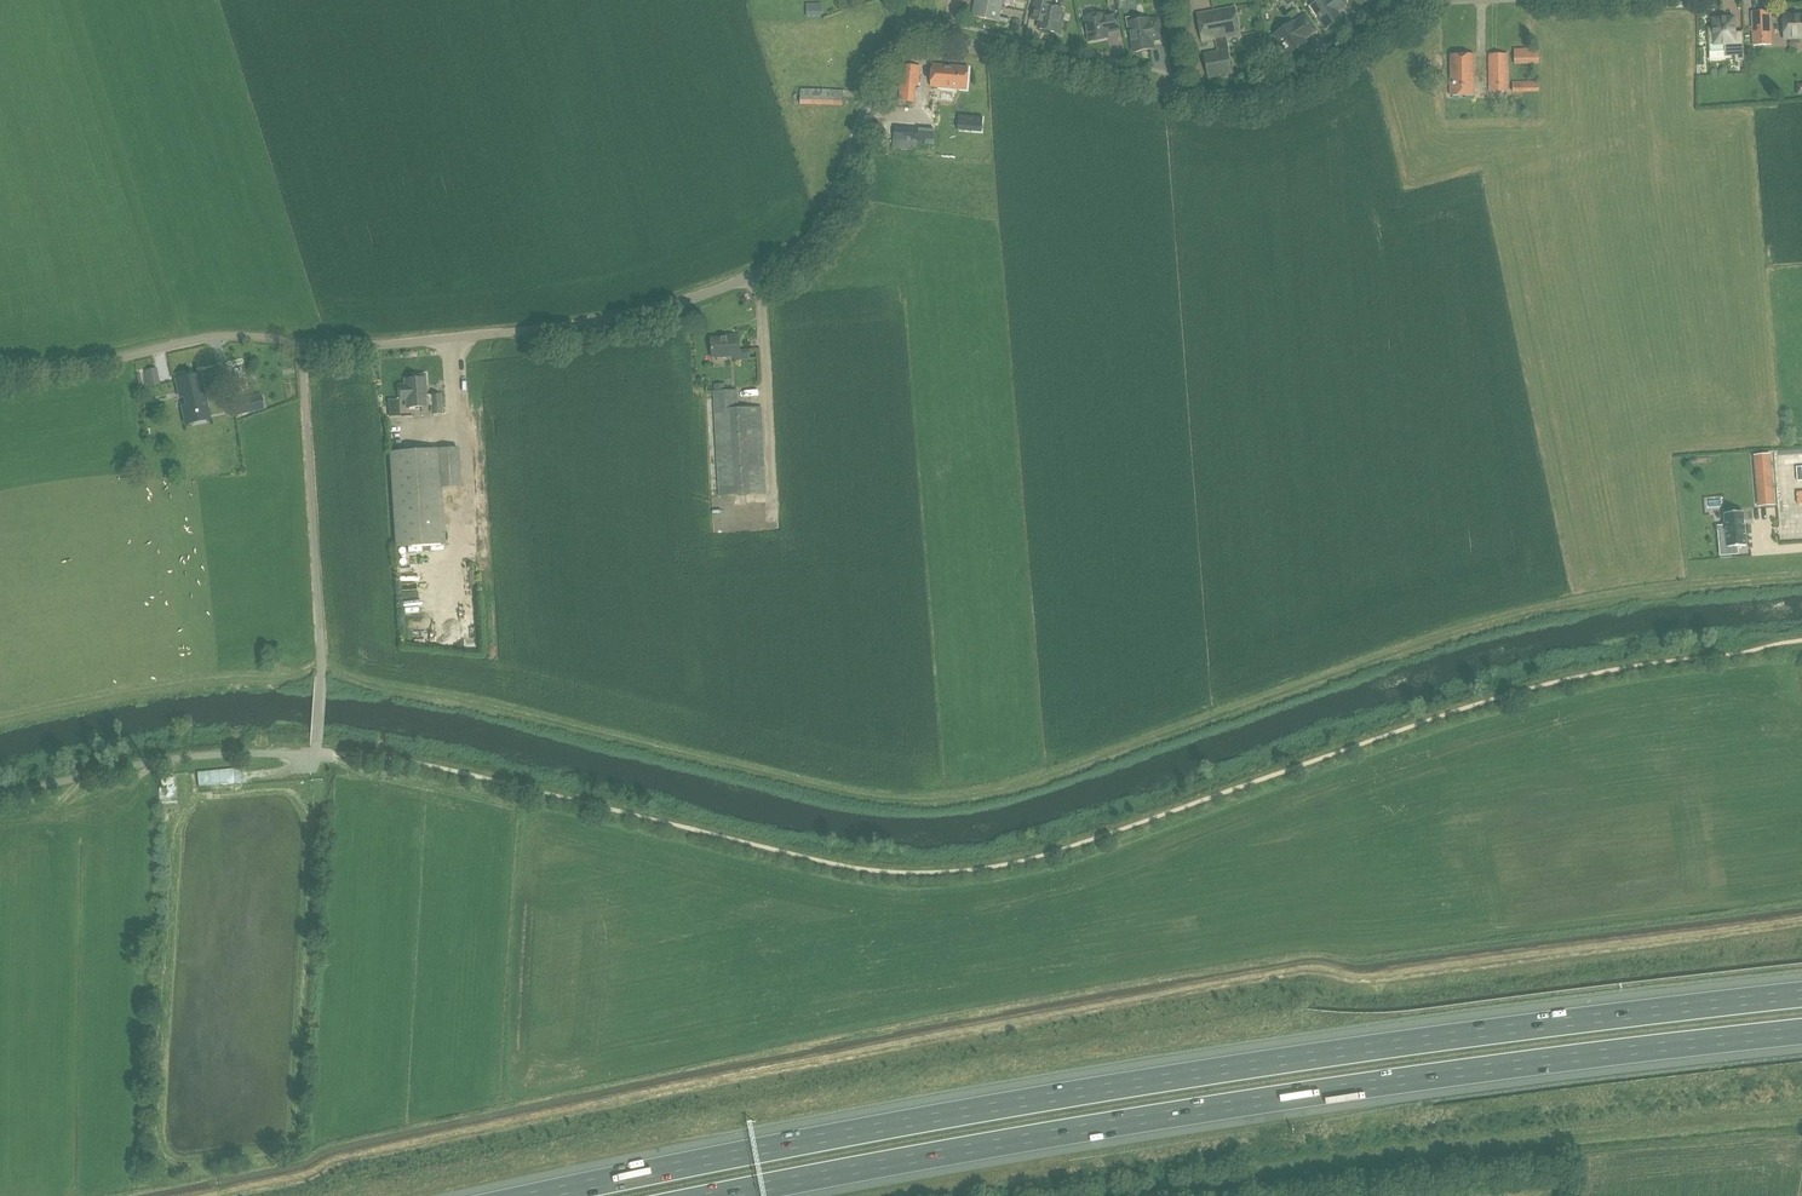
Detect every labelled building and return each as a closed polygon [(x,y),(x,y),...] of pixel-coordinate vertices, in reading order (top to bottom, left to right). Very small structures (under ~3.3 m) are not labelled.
[(1034,6),(1043,8),(1038,28),(1060,33),(1063,20),(1060,20),(1063,9),(1053,7),(1051,4),(1052,0),(1036,0),(1034,6)] [(1310,5),(1326,28),(1341,18),(1336,10),(1347,3),(1345,0),(1318,0),(1310,5)] [(1000,17),(1002,7),(977,1),(976,6),(974,6),(972,16),(1009,25),(1010,19),(1000,17)] [(806,16),(821,16),(821,3),(807,3),(806,16)] [(1240,35),(1235,6),(1197,13),(1202,42),(1218,39),(1220,51),(1204,54),(1208,78),(1232,74),(1228,50),(1226,38),(1240,35)] [(1752,11),(1753,29),(1754,45),(1772,44),(1770,10),(1752,11)] [(1104,14),(1085,17),(1090,41),(1108,38),(1107,31),(1110,30),(1110,31),(1120,30),(1117,14),(1104,17),(1104,14)] [(1783,15),(1784,38),(1801,37),(1801,14),(1783,15)] [(1126,18),(1128,28),(1130,28),(1134,52),(1153,48),(1152,40),(1154,39),(1154,41),(1163,39),(1159,18),(1148,20),(1148,19),(1138,20),(1137,16),(1126,18)] [(1289,54),(1305,43),(1302,38),(1315,30),(1305,16),(1293,25),(1292,23),(1275,34),(1280,42),(1279,44),(1278,46),(1278,49),(1279,51),(1281,53),(1283,54),(1286,54),(1288,53),(1289,54)] [(1712,28),(1708,28),(1709,51),(1725,50),(1725,56),(1735,55),(1735,61),(1744,61),(1743,32),(1736,32),(1736,16),(1711,17),(1712,28)] [(1019,27),(1021,20),(1013,18),(1012,25),(1019,27)] [(1256,40),(1257,48),(1266,47),(1264,39),(1256,40)] [(1514,64),(1539,64),(1539,48),(1514,48),(1514,64)] [(1474,95),(1473,54),(1450,54),(1451,96),(1474,95)] [(1507,92),(1507,54),(1489,54),(1489,92),(1507,92)] [(919,85),(920,66),(902,64),(899,100),(914,102),(915,85),(919,85)] [(967,89),(969,67),(932,64),(930,86),(967,89)] [(1539,92),(1539,86),(1539,81),(1512,81),(1513,92),(1539,92)] [(842,106),(843,91),(843,90),(801,89),(800,105),(842,106)] [(982,116),(957,114),(956,130),(980,132),(982,116)] [(935,130),(919,128),(895,126),(894,138),(893,149),(910,150),(912,150),(912,149),(917,149),(918,141),(925,142),(925,143),(934,144),(935,130)] [(750,359),(749,350),(740,350),(739,335),(728,335),(728,337),(711,338),(712,357),(735,356),(735,359),(750,359)] [(160,383),(156,368),(144,371),(148,386),(160,383)] [(181,378),(189,415),(209,411),(201,373),(181,378)] [(441,413),(440,395),(431,395),(431,396),(425,396),(425,385),(426,385),(425,374),(414,375),(415,378),(405,379),(405,385),(399,385),(400,399),(406,399),(407,407),(426,406),(426,402),(432,402),(433,413),(441,413)] [(720,496),(752,495),(766,494),(761,407),(738,408),(737,390),(714,391),(720,496)] [(240,414),(264,409),(261,393),(236,399),(240,414)] [(389,417),(400,416),(399,407),(388,408),(389,417)] [(458,448),(390,452),(396,546),(444,543),(441,487),(460,486),(458,448)] [(1756,455),(1760,500),(1774,498),(1770,453),(1756,455)] [(1743,511),(1724,513),(1726,543),(1722,543),(1723,554),(1733,553),(1733,546),(1746,545),(1743,511)] [(241,768),(204,771),(205,786),(242,783),(241,768)] [(1078,1075),(1079,1084),(1089,1082),(1088,1073),(1078,1075)]
